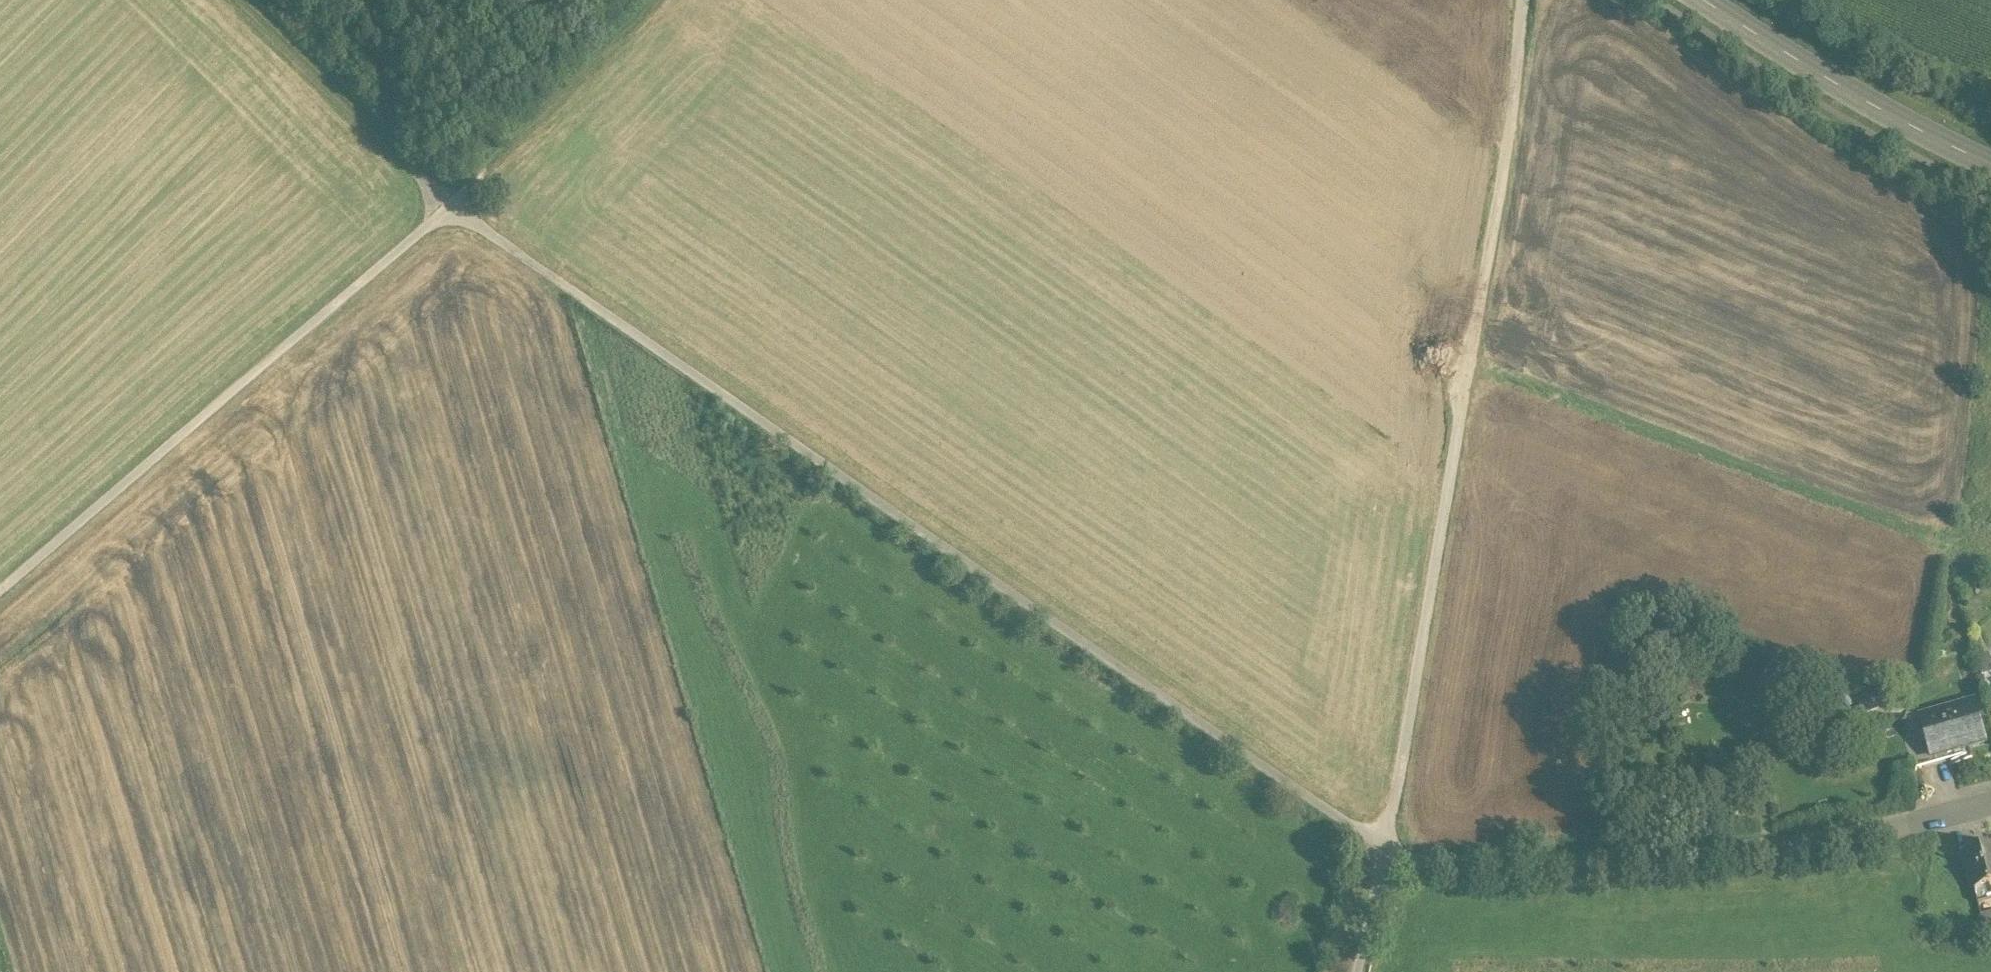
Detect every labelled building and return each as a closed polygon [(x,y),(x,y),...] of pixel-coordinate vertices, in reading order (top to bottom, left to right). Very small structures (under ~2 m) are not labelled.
[(1974,700),(1923,714),(1926,727),(1925,727),(1933,754),(1985,739),(1974,700)] [(1925,727),(1912,731),(1919,756),(1914,757),(1914,759),(1933,754),(1925,727)] [(1962,851),(1972,887),(1974,886),(1977,899),(1990,896),(1990,887),(1989,882),(1990,881),(1990,843),(1962,851)] [(1977,899),(1982,917),(1990,914),(1990,896),(1977,899)]
